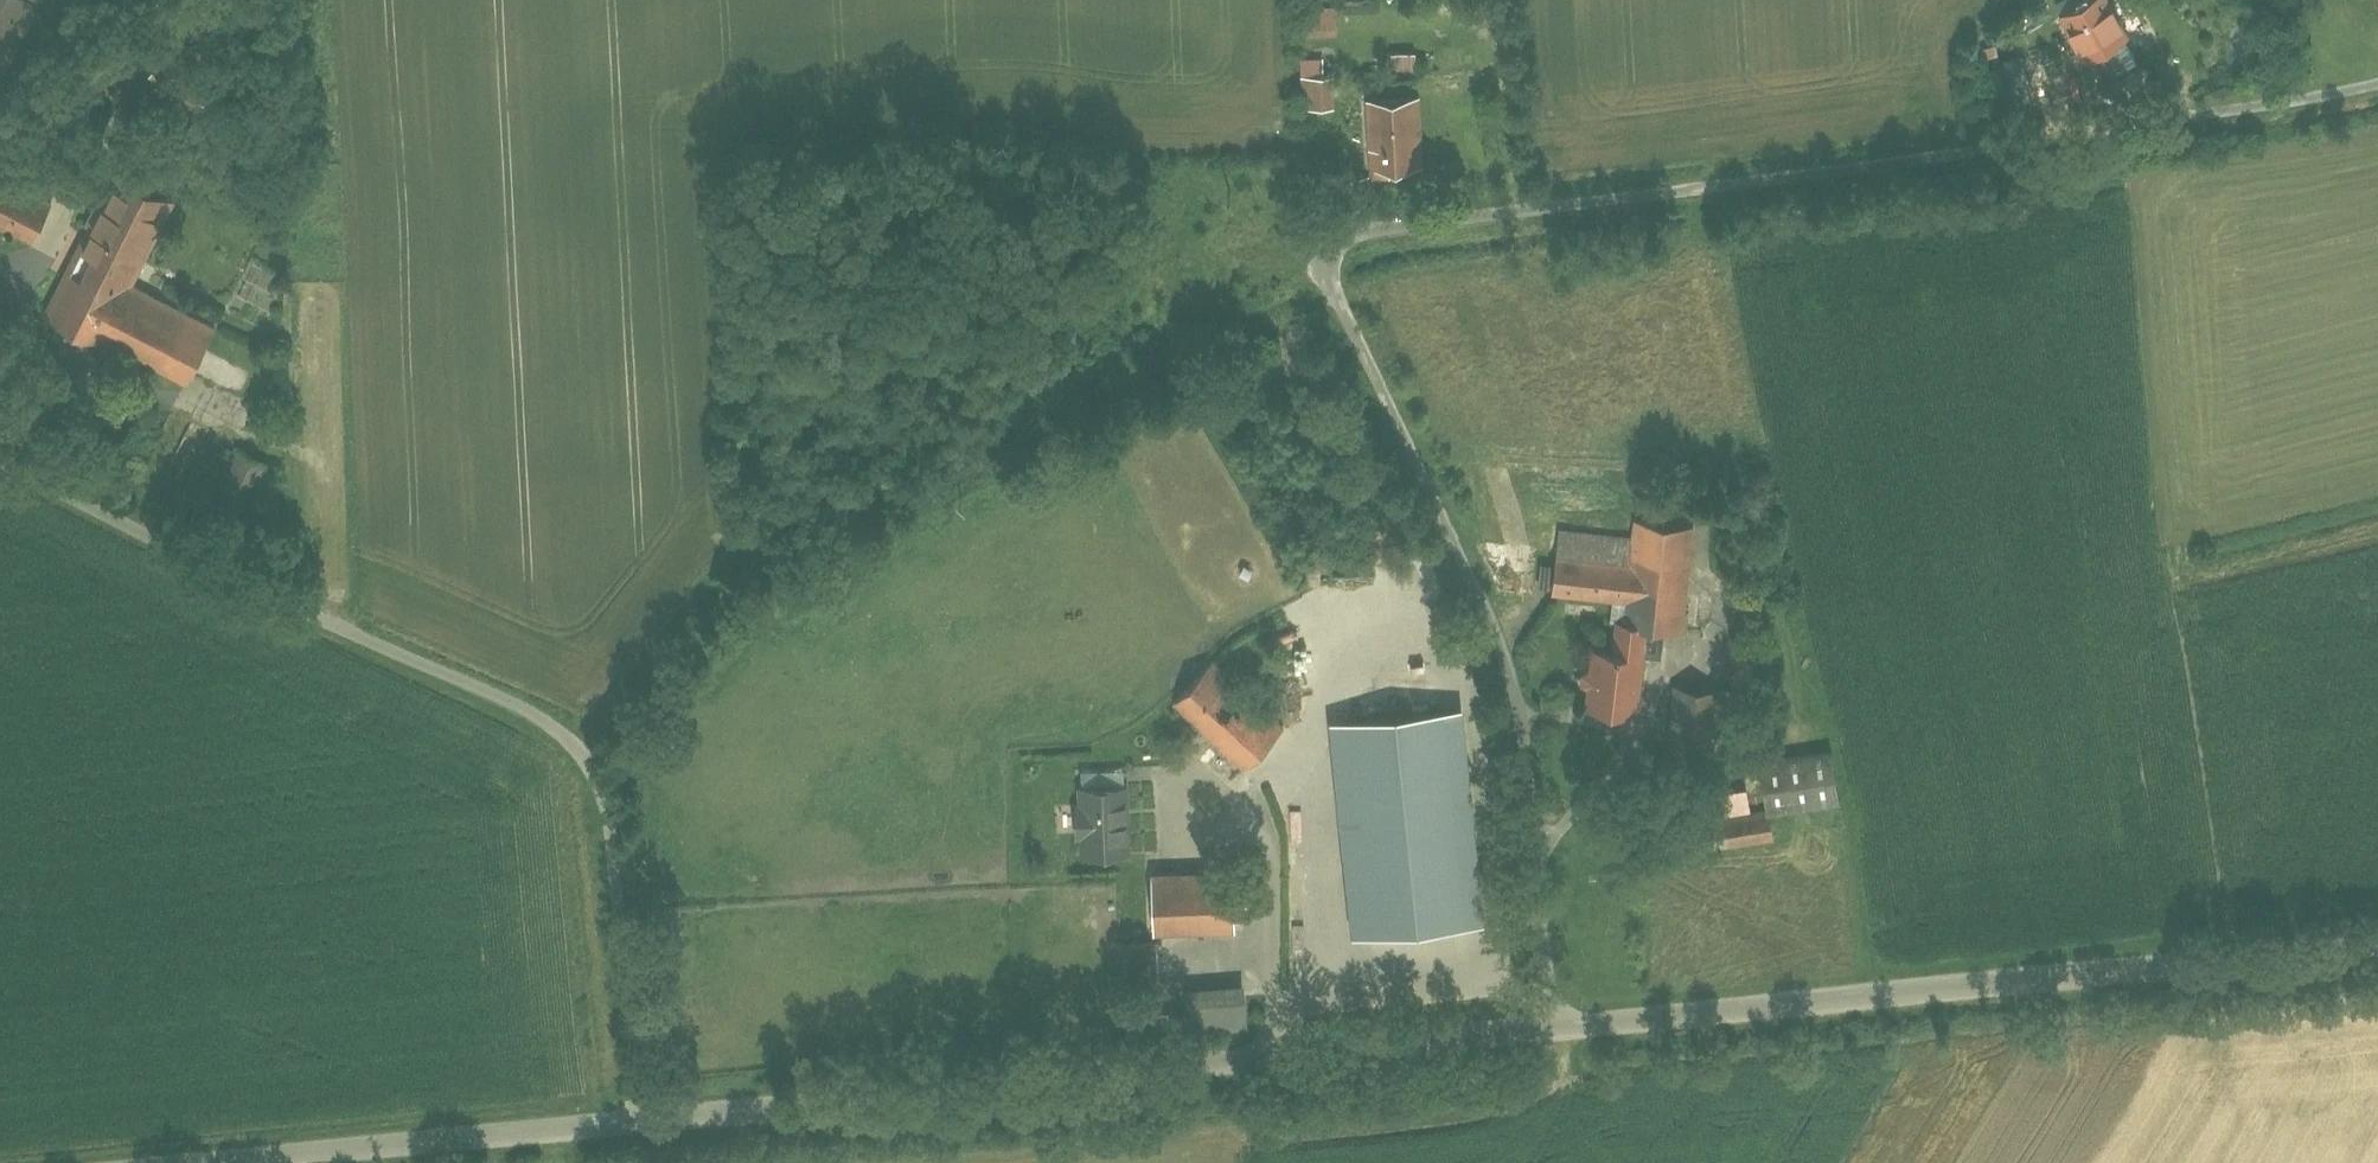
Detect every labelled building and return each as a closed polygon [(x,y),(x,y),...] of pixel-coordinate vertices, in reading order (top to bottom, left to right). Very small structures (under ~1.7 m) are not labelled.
[(1343,8),(1376,7),(1376,0),(1342,0),(1343,8)] [(2047,2),(2078,63),(2101,51),(2113,76),(2135,65),(2103,2),(2106,0),(2077,0),(2075,1),(2074,0),(2052,0),(2047,2)] [(1332,3),(1295,3),(1295,32),(1332,31),(1332,3)] [(1385,49),(1387,66),(1411,64),(1409,47),(1385,49)] [(1989,62),(1998,90),(2025,82),(2016,54),(1989,62)] [(1330,71),(1314,70),(1315,56),(1298,55),(1298,103),(1330,103),(1330,71)] [(1416,97),(1364,100),(1368,176),(1387,175),(1386,165),(1420,163),(1416,97)] [(163,195),(114,170),(39,315),(93,343),(99,332),(126,279),(159,216),(153,213),(163,195)] [(0,178),(0,225),(30,240),(49,203),(0,178)] [(99,332),(186,377),(213,324),(126,279),(99,332)] [(237,444),(220,485),(247,496),(264,455),(237,444)] [(1557,528),(1550,594),(1615,600),(1613,621),(1643,624),(1682,627),(1692,526),(1631,520),(1629,536),(1557,528)] [(1587,648),(1582,706),(1635,711),(1643,624),(1613,621),(1609,650),(1587,648)] [(1214,659),(1173,701),(1240,767),(1282,725),(1214,659)] [(1677,713),(1689,712),(1688,684),(1676,684),(1677,713)] [(1457,706),(1325,719),(1347,934),(1479,921),(1457,706)] [(1831,748),(1753,760),(1760,808),(1660,823),(1664,853),(1770,837),(1766,810),(1839,799),(1831,748)] [(1077,831),(1077,857),(1128,856),(1126,782),(1076,783),(1076,803),(1072,803),(1073,831),(1077,831)] [(1229,869),(1146,873),(1149,930),(1232,926),(1229,869)] [(1240,985),(1181,989),(1184,1029),(1243,1026),(1240,985)]
